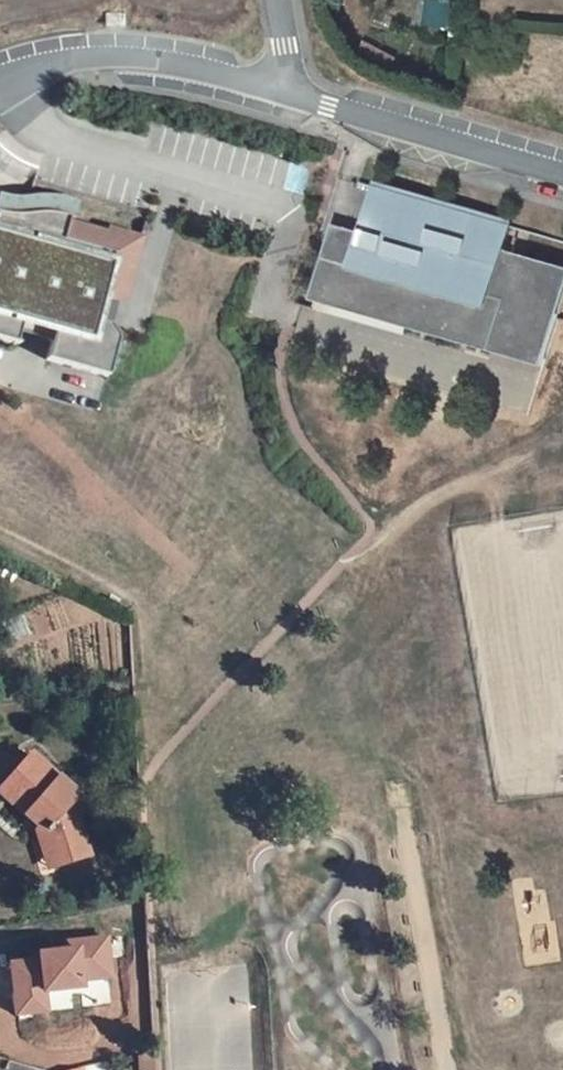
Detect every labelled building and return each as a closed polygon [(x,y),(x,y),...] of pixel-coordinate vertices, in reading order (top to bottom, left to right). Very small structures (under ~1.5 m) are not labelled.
[(125,14),(105,14),(105,27),(124,28),(125,14)] [(501,253),(508,229),(337,179),(318,241),(328,243),(311,303),(362,309),(491,347),(503,304),(488,300),(494,280),(502,282),(510,256),(501,253)] [(13,344),(17,330),(50,339),(44,360),(105,378),(116,340),(108,326),(94,321),(99,303),(103,304),(104,299),(115,302),(123,298),(130,271),(123,269),(132,236),(117,232),(115,238),(106,235),(67,224),(69,217),(65,216),(59,215),(56,214),(52,214),(45,213),(38,213),(30,214),(27,214),(24,215),(17,215),(11,214),(7,214),(2,213),(0,213),(0,340),(13,344)] [(108,230),(106,235),(115,238),(117,232),(108,230)] [(123,269),(130,271),(140,239),(132,236),(123,269)] [(510,256),(502,282),(494,280),(488,300),(503,304),(491,347),(362,309),(360,317),(541,370),(562,295),(562,271),(510,256)] [(43,836),(49,861),(78,854),(66,800),(71,793),(26,753),(0,783),(0,795),(29,822),(43,836)] [(29,822),(39,863),(49,861),(43,836),(29,822)] [(109,937),(68,942),(68,948),(44,950),(45,958),(12,961),(18,1012),(46,1009),(45,990),(85,986),(84,976),(113,973),(109,937)] [(150,1051),(133,1057),(135,1069),(150,1069),(150,1051)]
